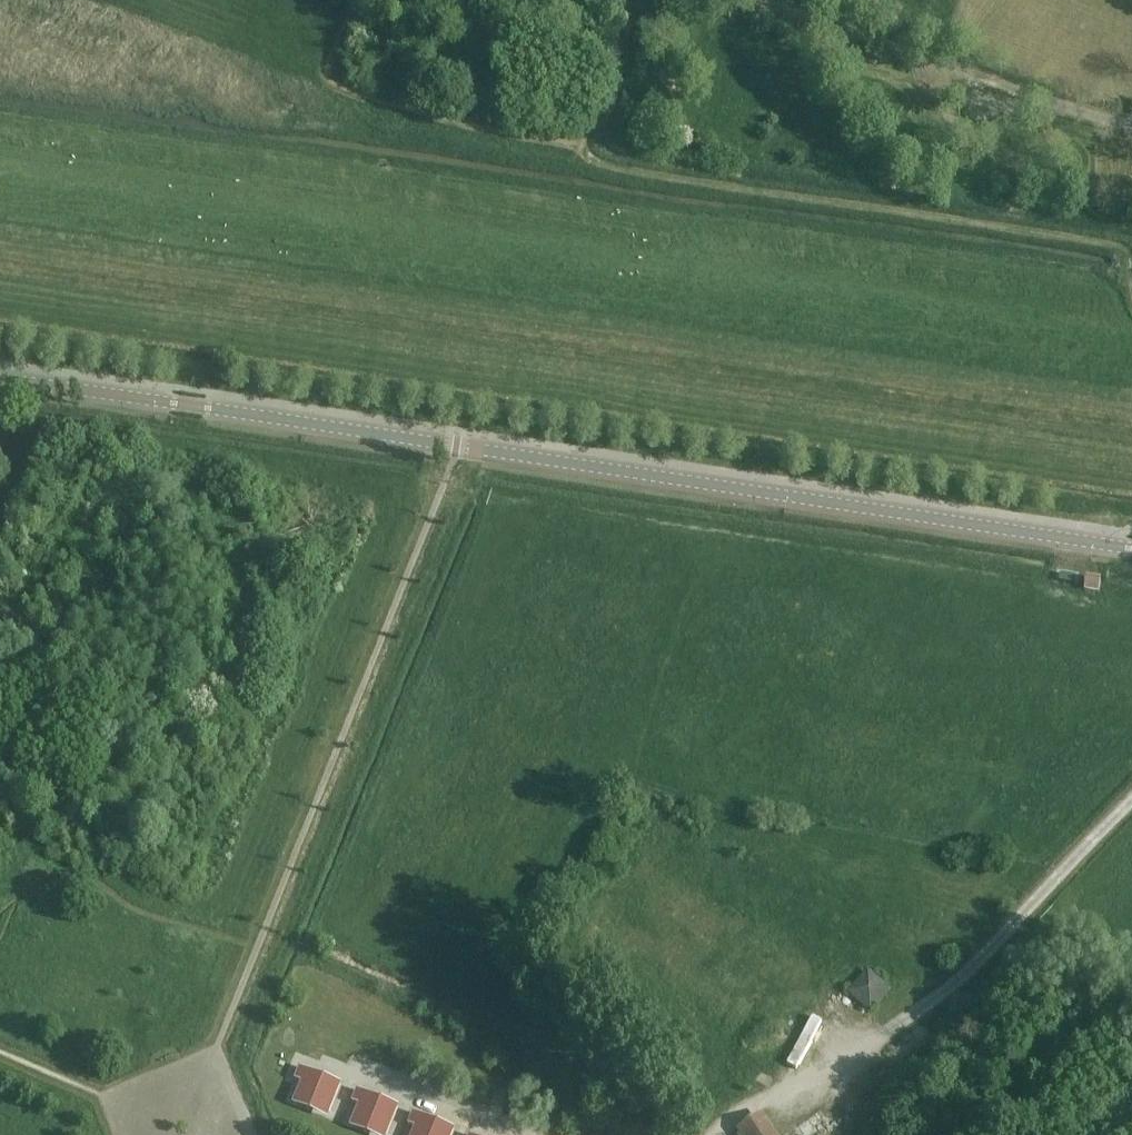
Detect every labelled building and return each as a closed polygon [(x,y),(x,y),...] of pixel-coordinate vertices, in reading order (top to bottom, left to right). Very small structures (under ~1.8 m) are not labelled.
[(1085,589),(1100,591),(1101,582),(1087,580),(1085,589)] [(869,973),(851,993),(871,1011),(889,991),(869,973)] [(302,1081),(296,1097),(332,1111),(343,1084),(301,1067),(296,1079),(302,1081)] [(359,1104),(353,1119),(389,1134),(400,1106),(358,1089),(353,1101),(359,1104)] [(411,1134),(453,1134),(456,1128),(414,1112),(409,1124),(415,1126),(411,1134)] [(763,1115),(740,1131),(743,1134),(777,1134),(763,1115)]
